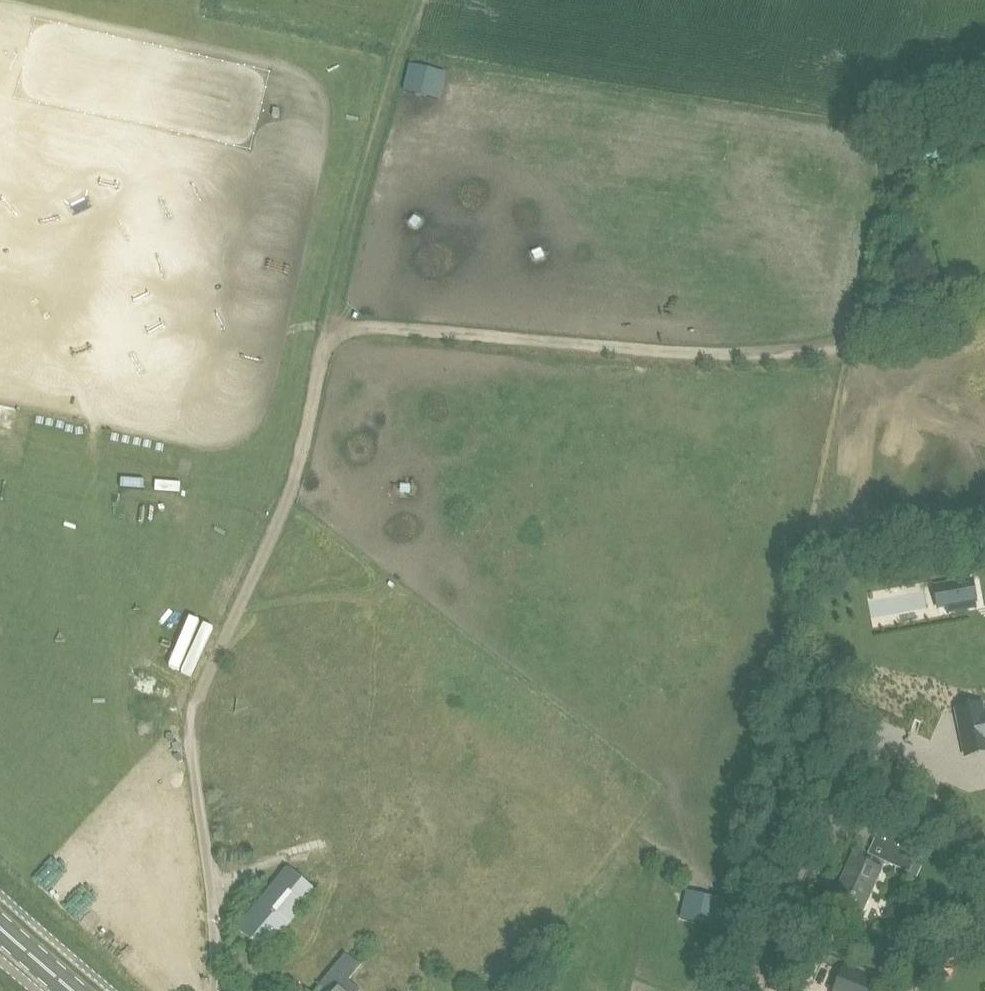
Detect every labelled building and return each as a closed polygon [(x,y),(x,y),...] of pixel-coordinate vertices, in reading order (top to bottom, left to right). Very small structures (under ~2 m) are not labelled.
[(936,588),(939,608),(947,607),(976,602),(972,582),(936,588)] [(984,712),(982,705),(957,710),(960,728),(984,723),(984,712)] [(932,708),(925,724),(936,729),(943,713),(932,708)] [(869,854),(896,867),(895,868),(895,871),(896,873),(900,876),(903,878),(905,879),(907,880),(908,880),(911,881),(913,880),(916,878),(918,876),(919,875),(919,872),(920,870),(921,866),(920,861),(920,859),(916,857),(922,845),(881,827),(869,854)] [(854,856),(833,904),(844,909),(837,924),(857,933),(864,917),(861,916),(882,869),(854,856)] [(288,867),(237,928),(264,951),(316,890),(288,867)] [(319,990),(359,990),(350,984),(362,968),(349,957),(319,990)] [(848,968),(839,990),(882,990),(885,983),(848,968)]
